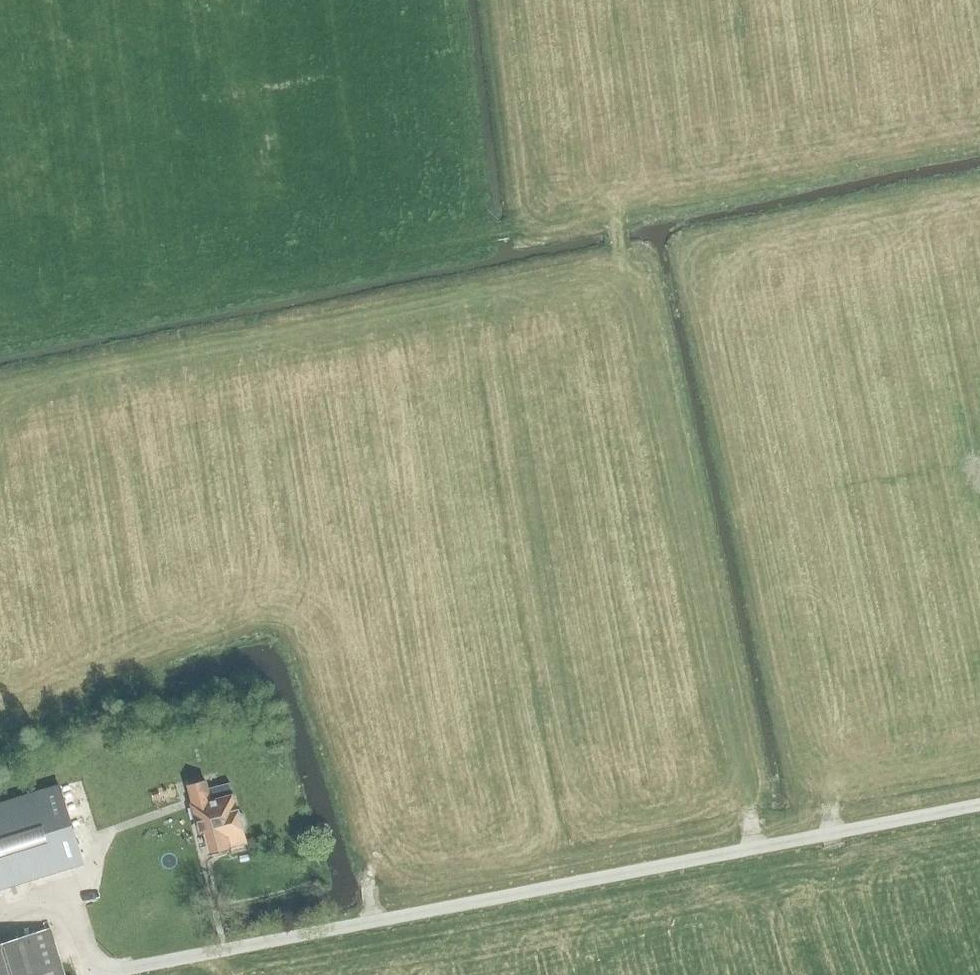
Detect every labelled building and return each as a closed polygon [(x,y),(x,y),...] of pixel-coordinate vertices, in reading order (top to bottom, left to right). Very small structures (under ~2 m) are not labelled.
[(241,827),(244,823),(243,816),(238,814),(233,793),(231,794),(229,783),(207,788),(205,781),(188,786),(192,804),(190,805),(194,821),(200,820),(203,833),(205,832),(210,853),(229,847),(228,846),(245,843),(241,827)] [(0,805),(0,889),(83,863),(59,786),(0,805)] [(51,928),(0,943),(0,974),(65,974),(51,928)]
